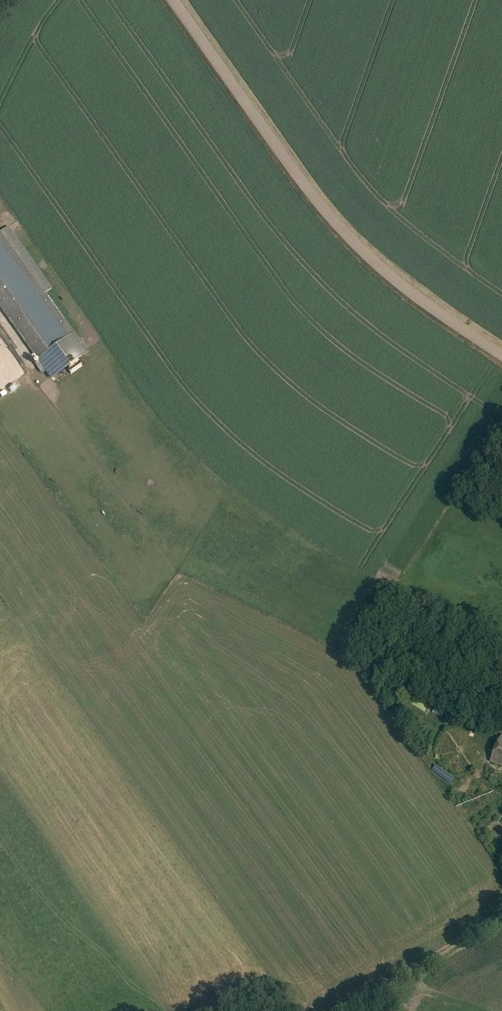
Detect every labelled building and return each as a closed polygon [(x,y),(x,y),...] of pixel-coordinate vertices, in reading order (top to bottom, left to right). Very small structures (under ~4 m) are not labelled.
[(50,378),(87,352),(46,293),(48,292),(52,289),(52,288),(8,227),(0,233),(0,307),(50,378)] [(15,368),(11,362),(0,370),(0,379),(15,368)] [(438,706),(436,711),(445,715),(448,710),(438,706)] [(483,737),(492,741),(495,735),(486,731),(483,737)] [(491,761),(501,766),(501,736),(491,761)]
